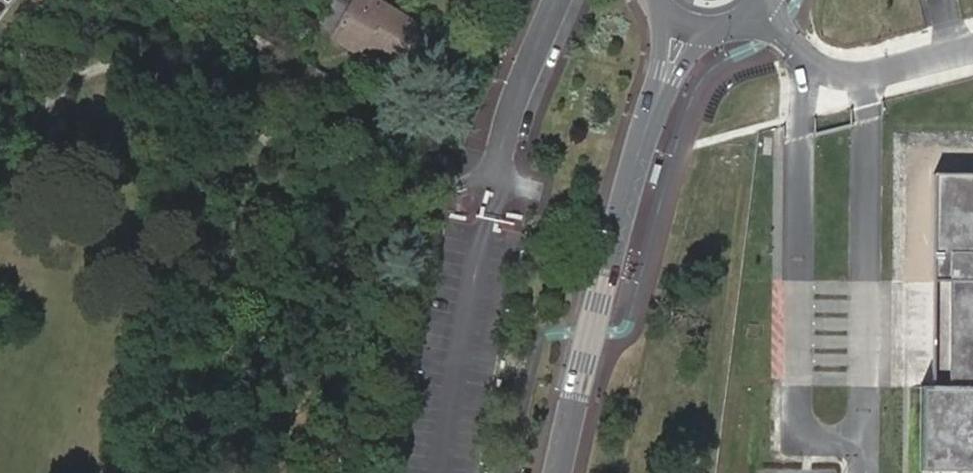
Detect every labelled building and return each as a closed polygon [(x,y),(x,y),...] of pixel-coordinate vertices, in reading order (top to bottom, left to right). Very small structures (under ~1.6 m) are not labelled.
[(376,0),(347,0),(323,41),(362,63),(370,50),(407,72),(431,31),(376,0)] [(284,51),(256,35),(248,48),(277,64),(284,51)] [(932,285),(944,286),(944,179),(932,179),(932,285)] [(972,285),(972,179),(944,179),(944,286),(972,285)] [(972,393),(972,285),(944,286),(944,393),(972,393)] [(944,393),(931,392),(930,472),(943,472),(944,393)] [(944,393),(943,472),(972,472),(972,393),(944,393)]
